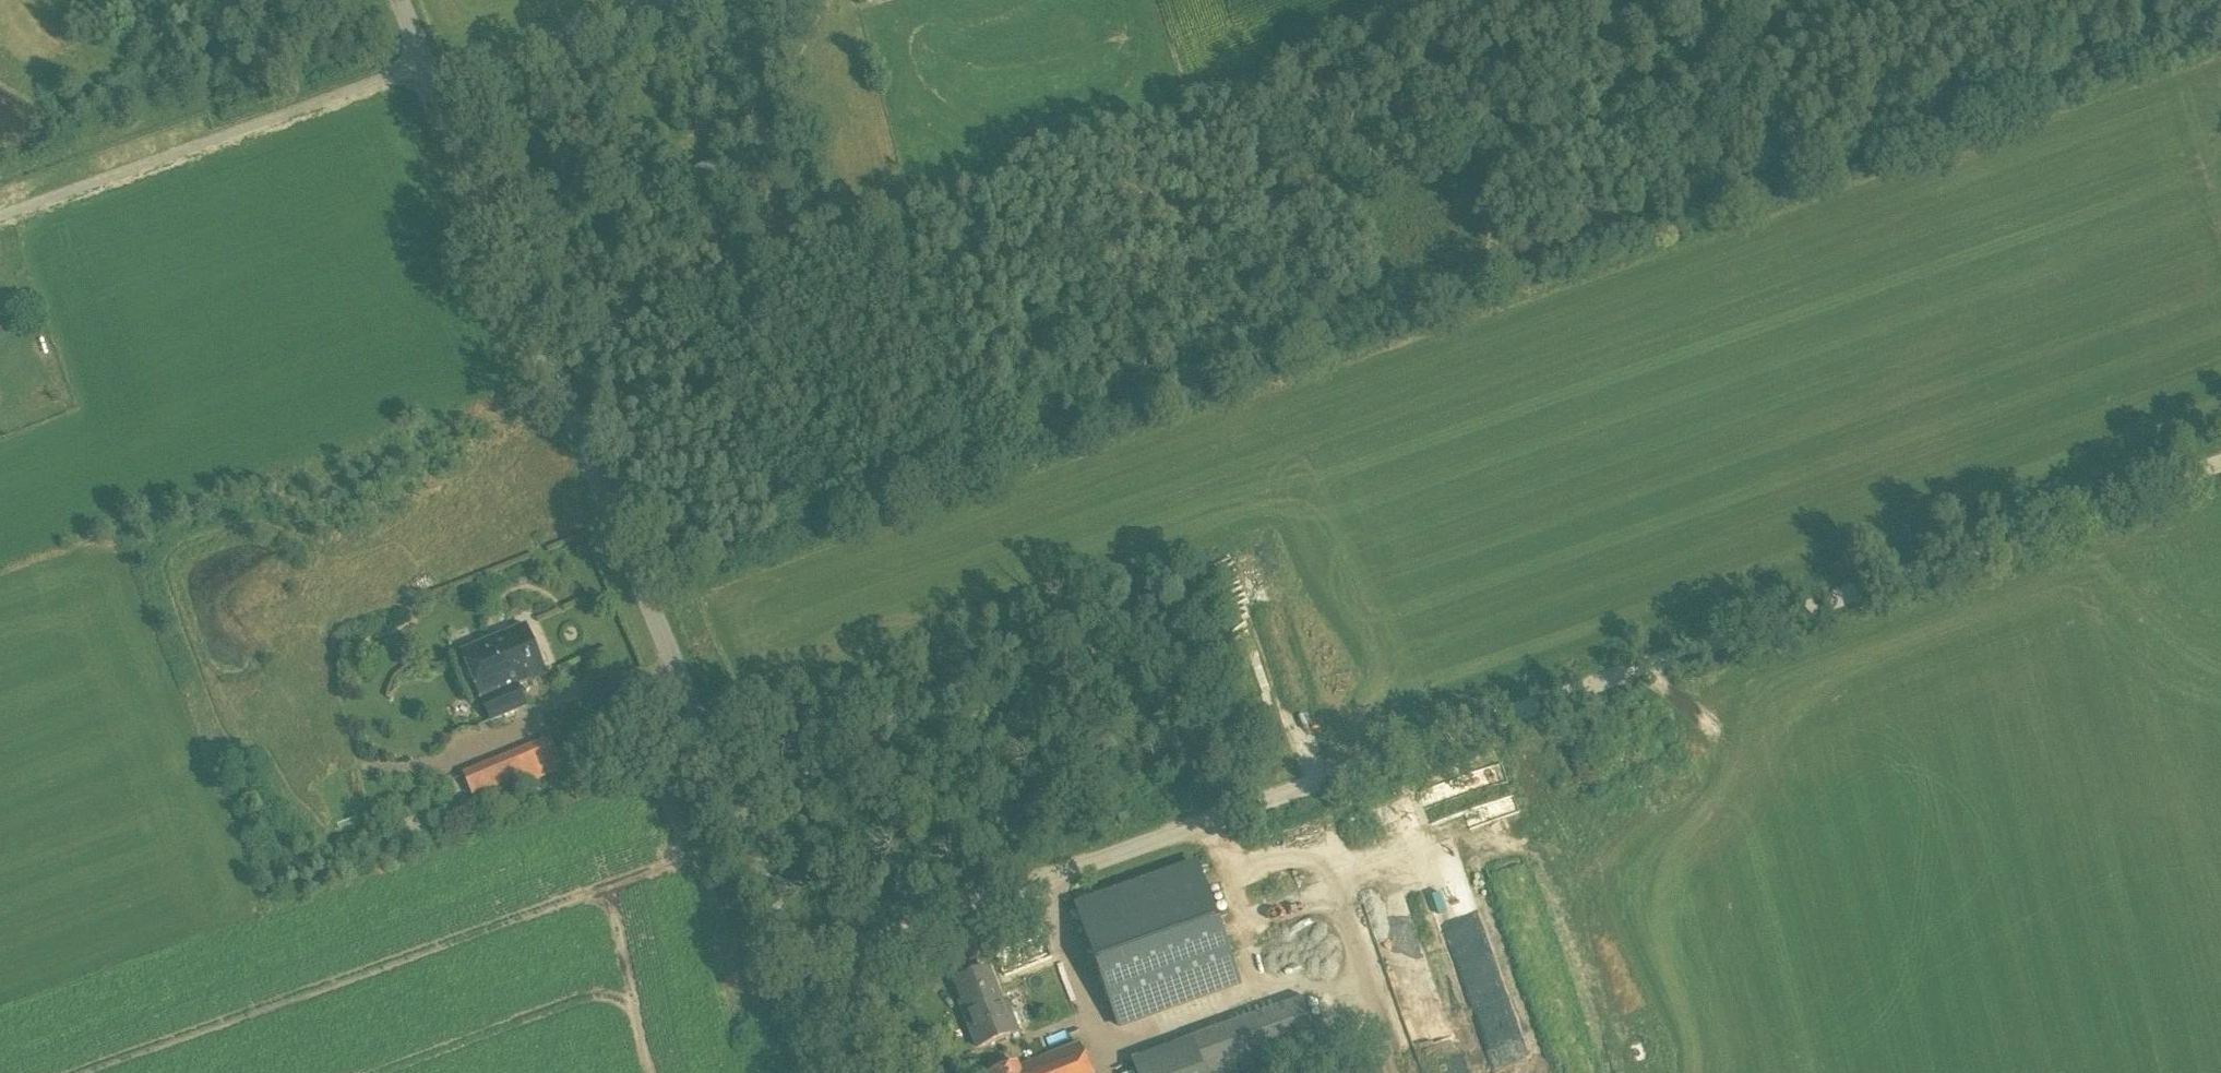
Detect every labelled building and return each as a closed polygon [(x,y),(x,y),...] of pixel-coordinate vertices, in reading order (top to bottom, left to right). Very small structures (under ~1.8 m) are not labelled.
[(706,189),(724,182),(715,161),(676,178),(689,208),(711,199),(706,189)] [(490,722),(529,705),(520,683),(545,672),(525,624),(460,651),(480,700),(490,722)] [(476,805),(563,769),(549,737),(463,772),(476,805)] [(1118,1030),(1242,987),(1197,861),(1074,904),(1118,1030)] [(1454,924),(1468,973),(1487,967),(1473,918),(1454,924)] [(1001,1000),(988,967),(955,980),(967,1012),(964,1014),(977,1047),(1018,1031),(1005,999),(1001,1000)] [(1229,1025),(1245,1072),(1274,1072),(1322,1056),(1303,999),(1229,1025)] [(1144,1072),(1183,1072),(1210,1064),(1197,1027),(1136,1048),(1144,1072)] [(1080,1041),(1018,1065),(1018,1063),(993,1072),(1093,1072),(1080,1041)]
